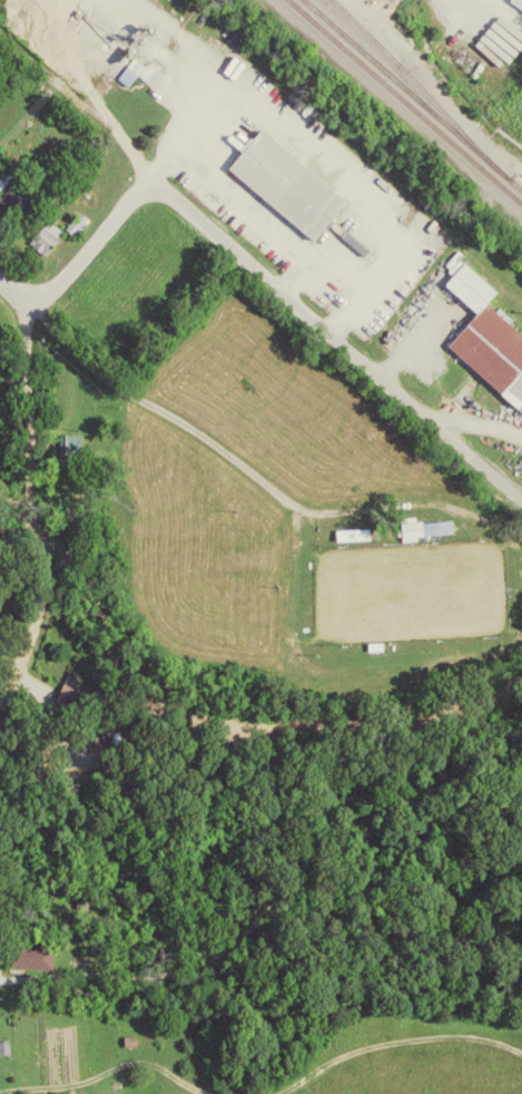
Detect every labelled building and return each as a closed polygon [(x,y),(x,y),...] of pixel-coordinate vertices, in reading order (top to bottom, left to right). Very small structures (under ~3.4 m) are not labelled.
[(150,64),(147,69),(134,60),(119,82),(129,90),(137,78),(150,86),(160,71),(150,64)] [(257,127),(225,166),(311,237),(343,197),(257,127)] [(44,257),(64,241),(52,225),(31,241),(44,257)] [(442,281),(473,309),(444,341),(515,403),(521,396),(521,336),(482,301),(494,287),(461,258),(442,281)] [(396,515),(397,539),(413,538),(413,534),(450,533),(450,518),(413,520),(412,514),(396,515)] [(332,526),(333,539),(366,538),(366,525),(332,526)] [(364,639),(364,648),(380,647),(380,638),(364,639)] [(4,941),(4,968),(49,968),(49,941),(4,941)]
